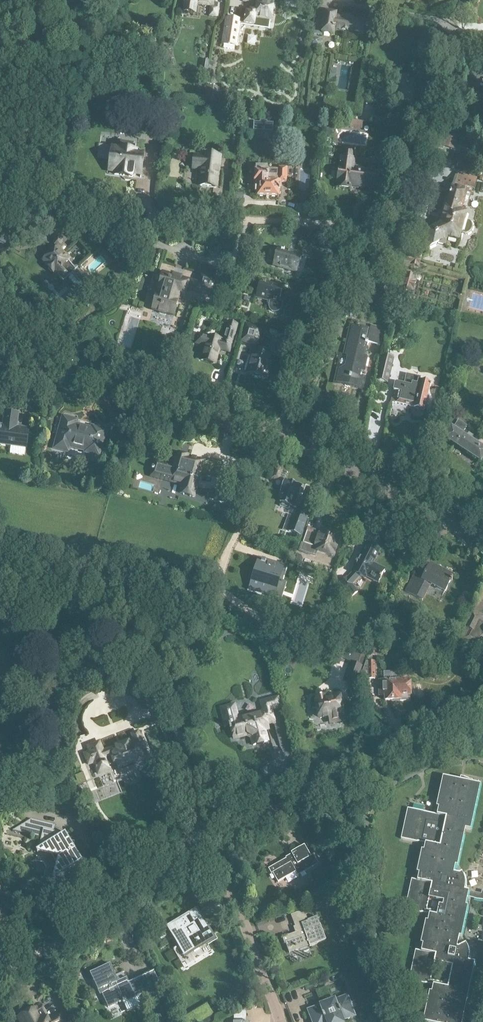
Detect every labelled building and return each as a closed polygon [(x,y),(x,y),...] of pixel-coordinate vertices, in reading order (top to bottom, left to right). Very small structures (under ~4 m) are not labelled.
[(184,12),(187,12),(188,14),(192,14),(193,13),(196,14),(197,5),(210,7),(210,16),(216,17),(218,5),(214,5),(214,0),(186,0),(184,12)] [(254,25),(254,26),(269,28),(270,22),(271,22),(274,2),(262,0),(257,0),(255,13),(246,12),(244,23),(254,25)] [(336,15),(324,13),(323,23),(315,21),(313,34),(321,36),(321,33),(334,35),(335,30),(361,34),(363,22),(352,20),(352,16),(343,14),(342,19),(335,18),(336,15)] [(225,17),(221,45),(238,48),(242,20),(225,17)] [(320,47),(321,38),(312,37),(311,46),(320,47)] [(209,61),(203,60),(201,70),(208,71),(209,61)] [(337,69),(331,68),(329,81),(335,83),(337,69)] [(205,100),(216,102),(217,94),(206,93),(205,100)] [(350,128),(362,130),(363,122),(351,120),(350,128)] [(260,122),(254,122),(254,130),(273,131),(273,123),(267,123),(267,121),(260,121),(260,122)] [(332,124),(326,123),(324,136),(331,136),(332,124)] [(140,154),(140,152),(112,148),(107,149),(106,157),(111,160),(109,167),(116,168),(114,176),(125,176),(125,175),(141,178),(144,156),(140,155),(140,154)] [(355,152),(341,150),(335,186),(351,189),(351,186),(364,187),(364,186),(377,187),(379,172),(353,168),(355,152)] [(204,157),(194,156),(193,169),(202,170),(200,186),(216,188),(220,157),(204,155),(204,157)] [(256,196),(279,197),(279,195),(280,194),(281,178),(287,179),(287,168),(278,168),(278,169),(268,169),(269,168),(255,168),(255,192),(256,192),(256,196)] [(462,233),(467,235),(468,234),(469,233),(470,233),(471,231),(472,230),(472,228),(472,226),(472,225),(471,223),(470,222),(465,221),(467,214),(463,212),(464,207),(467,208),(473,190),(474,190),(478,178),(459,173),(459,172),(457,171),(455,178),(440,228),(422,237),(427,248),(437,244),(437,242),(446,244),(448,237),(460,241),(462,233)] [(395,216),(398,219),(404,213),(400,210),(395,216)] [(43,261),(48,266),(48,267),(48,269),(50,272),(53,272),(57,276),(58,276),(64,282),(68,278),(78,289),(83,289),(87,286),(87,281),(78,269),(77,270),(68,261),(70,259),(65,254),(67,252),(66,252),(69,249),(64,244),(62,246),(63,234),(55,233),(54,245),(58,246),(59,247),(54,251),(51,249),(45,254),(47,257),(43,261)] [(270,262),(275,264),(274,265),(297,271),(303,252),(293,249),(293,252),(283,250),(283,251),(279,250),(279,251),(274,249),(270,262)] [(379,265),(386,267),(385,272),(397,275),(399,270),(403,254),(396,252),(395,254),(383,251),(379,265)] [(415,267),(419,268),(422,256),(414,254),(413,258),(406,257),(403,267),(415,269),(415,267)] [(412,296),(417,277),(416,276),(417,273),(406,271),(405,274),(404,273),(401,293),(412,296)] [(151,310),(174,318),(179,303),(178,303),(180,295),(184,296),(186,290),(187,289),(193,291),(214,298),(220,279),(198,272),(196,282),(163,272),(159,283),(158,283),(155,293),(157,294),(151,310)] [(260,281),(255,296),(270,301),(269,304),(269,307),(269,310),(271,312),(273,313),(276,313),(278,312),(280,310),(281,308),(284,300),(280,299),(283,288),(260,281)] [(196,342),(205,345),(201,359),(215,363),(219,349),(223,350),(223,351),(229,353),(230,352),(236,331),(238,324),(228,322),(226,329),(223,341),(215,339),(215,338),(209,336),(209,337),(198,334),(196,342)] [(263,329),(245,323),(239,342),(257,347),(263,329)] [(340,369),(337,382),(361,388),(363,378),(359,377),(361,371),(365,371),(368,358),(364,357),(367,345),(368,345),(368,343),(380,346),(383,333),(352,326),(346,355),(348,356),(346,366),(340,369)] [(180,339),(171,336),(166,352),(175,355),(180,339)] [(268,379),(274,355),(252,349),(246,373),(268,379)] [(393,358),(382,356),(376,380),(388,382),(393,358)] [(395,384),(391,402),(414,407),(414,408),(424,410),(430,384),(414,381),(414,379),(413,376),(411,374),(408,374),(405,374),(403,376),(401,385),(395,384)] [(0,441),(0,443),(27,447),(30,429),(17,428),(19,415),(6,413),(4,426),(2,426),(0,441)] [(79,420),(62,415),(53,449),(69,454),(71,449),(84,452),(83,454),(100,459),(108,430),(91,425),(91,427),(78,424),(79,420)] [(445,437),(444,438),(482,462),(482,461),(482,448),(471,440),(473,438),(464,432),(468,427),(458,420),(457,423),(453,429),(451,428),(442,421),(436,430),(445,437)] [(156,462),(151,476),(182,485),(180,493),(194,497),(204,463),(176,455),(173,466),(156,462)] [(282,469),(276,468),(272,480),(277,482),(282,469)] [(289,506),(294,508),(302,485),(285,480),(281,493),(282,493),(279,502),(281,503),(280,506),(288,509),(289,506)] [(294,516),(292,515),(286,531),(302,537),(311,511),(297,507),(294,516)] [(314,555),(315,550),(333,556),(340,536),(321,530),(319,535),(307,530),(303,543),(307,544),(305,551),(314,555)] [(360,577),(365,580),(367,578),(378,584),(386,569),(374,563),(381,550),(367,543),(352,573),(347,578),(346,576),(339,582),(352,598),(359,592),(353,584),(360,577)] [(293,559),(301,562),(303,559),(302,556),(295,553),(293,559)] [(266,561),(258,559),(252,581),(268,586),(265,594),(274,596),(283,565),(275,563),(274,566),(265,563),(266,561)] [(296,570),(302,573),(305,565),(300,562),(296,570)] [(425,569),(419,584),(431,589),(433,585),(439,587),(446,572),(434,566),(431,572),(425,569)] [(405,571),(397,587),(407,592),(415,576),(405,571)] [(481,639),(482,638),(482,618),(482,615),(472,609),(457,636),(464,640),(464,639),(480,646),(482,642),(482,640),(481,639)] [(374,651),(378,652),(383,637),(381,637),(375,634),(373,641),(370,651),(374,652),(374,651)] [(362,653),(352,649),(348,660),(358,664),(362,653)] [(376,679),(375,661),(367,661),(368,680),(376,679)] [(351,662),(349,667),(361,671),(363,666),(362,666),(351,662)] [(410,681),(399,681),(399,677),(393,678),(393,681),(379,682),(379,691),(385,691),(385,701),(400,700),(400,702),(411,701),(410,681)] [(315,700),(311,701),(313,709),(315,708),(317,718),(318,718),(318,720),(328,718),(330,725),(343,723),(342,716),(344,716),(340,694),(315,698),(315,700)] [(273,711),(283,709),(280,695),(259,701),(262,712),(240,718),(236,703),(219,707),(224,729),(229,727),(230,730),(233,741),(247,737),(250,739),(252,747),(270,742),(267,732),(270,731),(269,725),(273,724),(273,725),(276,724),(273,711)] [(88,747),(95,764),(107,760),(106,758),(114,755),(115,758),(112,759),(115,764),(117,763),(120,769),(121,769),(124,776),(139,770),(137,765),(144,763),(142,760),(145,758),(141,750),(145,748),(138,732),(132,734),(134,739),(104,752),(99,742),(88,747)] [(87,782),(83,773),(75,776),(77,781),(74,782),(76,787),(87,782)] [(417,880),(412,879),(405,910),(422,914),(422,913),(429,914),(428,921),(425,921),(421,944),(423,944),(421,951),(415,950),(409,981),(426,984),(433,985),(432,992),(429,992),(423,1021),(462,1021),(475,963),(468,961),(469,959),(470,960),(471,955),(471,953),(470,950),(469,948),(468,945),(467,946),(466,944),(466,943),(458,947),(457,947),(459,937),(461,937),(468,907),(466,906),(468,897),(482,901),(482,891),(482,894),(469,892),(469,891),(464,890),(465,889),(466,889),(467,885),(467,883),(466,880),(465,877),(464,874),(463,875),(462,873),(462,872),(459,874),(454,873),(455,866),(457,866),(465,829),(471,830),(480,785),(443,777),(436,807),(439,807),(437,814),(408,808),(401,839),(418,842),(425,843),(424,850),(422,850),(417,873),(419,873),(417,880)] [(13,831),(41,838),(39,849),(36,850),(38,853),(36,861),(44,863),(46,867),(44,875),(52,877),(54,880),(56,878),(64,880),(66,872),(71,869),(79,871),(81,864),(83,862),(77,852),(78,848),(74,848),(74,847),(75,844),(72,843),(65,833),(63,834),(54,832),(55,826),(31,820),(13,831)] [(286,859),(268,869),(271,874),(273,874),(278,883),(296,872),(298,876),(319,864),(313,855),(311,856),(305,846),(291,854),(285,858),(286,859)] [(320,925),(317,917),(308,921),(304,910),(291,915),(297,932),(282,938),(285,944),(286,944),(289,953),(309,946),(310,947),(326,941),(320,925)] [(197,911),(169,927),(186,955),(214,938),(197,911)] [(365,957),(362,948),(355,950),(358,959),(365,957)] [(90,973),(100,996),(102,995),(108,1008),(122,1002),(125,1008),(120,1010),(121,1012),(128,1009),(126,1005),(137,1000),(134,993),(139,990),(141,994),(143,992),(145,996),(161,989),(158,981),(159,981),(154,971),(129,982),(127,978),(118,982),(110,964),(90,973)] [(343,1020),(351,1017),(347,1006),(350,1005),(347,997),(335,1002),(335,1001),(322,1006),(310,1011),(314,1021),(344,1021),(343,1020)] [(62,1013),(49,1020),(43,1011),(39,1013),(37,1010),(30,1013),(30,1012),(19,1018),(21,1021),(66,1021),(62,1013)]
